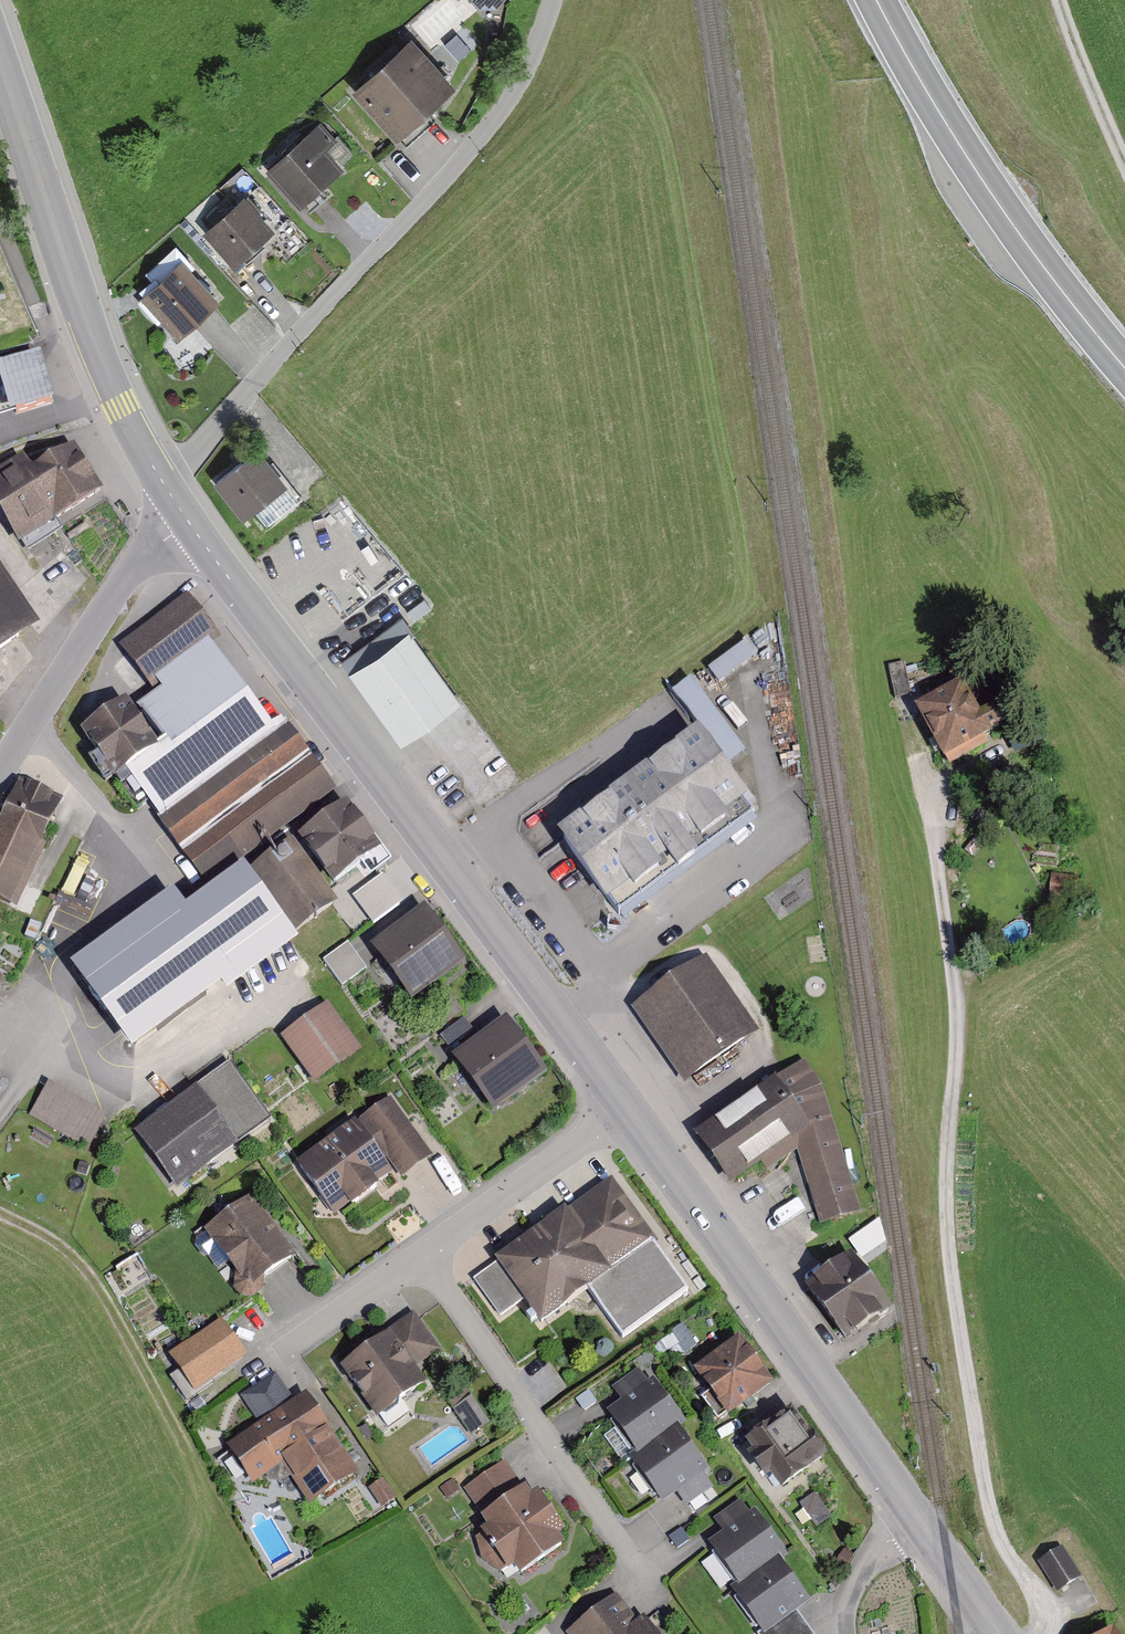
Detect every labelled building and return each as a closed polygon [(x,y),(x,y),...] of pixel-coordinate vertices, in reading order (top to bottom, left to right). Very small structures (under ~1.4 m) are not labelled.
[(452,77),(408,25),(343,80),(387,132),(452,77)] [(358,157),(321,122),(264,173),(301,211),(358,157)] [(273,228),(241,192),(199,229),(233,267),(273,228)] [(220,295),(183,252),(137,292),(174,335),(220,295)] [(0,368),(0,413),(52,396),(39,355),(0,368)] [(60,513),(103,488),(74,439),(31,465),(60,513)] [(291,489),(260,449),(214,485),(245,525),(291,489)] [(60,513),(31,465),(0,483),(0,511),(17,539),(60,513)] [(0,567),(0,649),(39,622),(0,567)] [(122,642),(156,691),(218,648),(225,643),(191,594),(122,642)] [(476,709),(408,617),(347,662),(415,754),(476,709)] [(748,636),(715,655),(723,669),(756,650),(748,636)] [(160,744),(244,685),(218,648),(156,691),(134,707),(160,744)] [(903,664),(888,667),(893,698),(909,696),(903,664)] [(988,678),(919,716),(949,770),(1018,733),(988,678)] [(126,767),(158,814),(277,732),(244,685),(160,744),(126,767)] [(126,767),(160,744),(134,707),(127,697),(84,727),(117,774),(126,767)] [(179,843),(309,752),(289,723),(277,732),(158,814),(179,843)] [(755,815),(699,740),(553,849),(612,924),(693,862),(755,815)] [(179,843),(209,887),(339,796),(309,752),(179,843)] [(5,820),(0,817),(0,899),(17,907),(48,839),(40,836),(59,794),(24,779),(5,820)] [(347,800),(299,834),(332,881),(362,860),(380,847),(374,838),(347,800)] [(321,911),(329,887),(293,837),(247,870),(291,932),(321,911)] [(374,838),(380,847),(362,860),(364,863),(385,849),(376,837),(374,838)] [(221,895),(277,974),(306,954),(291,932),(247,870),(218,891),(221,895)] [(1073,878),(1052,877),(1049,898),(1070,901),(1073,878)] [(221,895),(187,918),(236,987),(244,997),(277,974),(221,895)] [(460,954),(418,900),(365,942),(407,996),(460,954)] [(185,914),(91,981),(142,1053),(236,987),(187,918),(185,914)] [(349,942),(323,960),(341,986),(367,967),(349,942)] [(761,1039),(707,962),(637,1009),(688,1088),(761,1039)] [(0,978),(0,997),(9,984),(0,978)] [(361,1048),(327,1000),(280,1034),(313,1081),(361,1048)] [(506,1016),(452,1055),(493,1109),(546,1070),(506,1016)] [(442,1034),(451,1047),(473,1031),(464,1018),(442,1034)] [(197,1085),(238,1141),(271,1117),(231,1061),(197,1085)] [(826,1098),(807,1065),(696,1139),(733,1191),(798,1150),(820,1228),(864,1217),(826,1098)] [(197,1085),(136,1130),(176,1186),(238,1141),(197,1085)] [(107,1119),(49,1086),(31,1116),(90,1150),(107,1119)] [(432,1155),(391,1096),(361,1117),(387,1154),(402,1175),(432,1155)] [(361,1117),(357,1119),(383,1156),(387,1154),(361,1117)] [(357,1119),(296,1162),(331,1212),(349,1199),(351,1203),(376,1185),(373,1182),(392,1169),(383,1156),(357,1119)] [(699,1295),(620,1180),(479,1278),(503,1322),(532,1304),(549,1330),(596,1299),(626,1343),(699,1295)] [(295,1255),(251,1194),(207,1226),(237,1267),(235,1286),(241,1295),(253,1296),(262,1289),(263,1279),(295,1255)] [(895,1324),(855,1259),(803,1290),(843,1356),(895,1324)] [(392,1333),(414,1367),(439,1350),(415,1314),(390,1330),(392,1333)] [(173,1354),(195,1388),(246,1355),(223,1321),(173,1354)] [(392,1333),(343,1365),(376,1416),(425,1384),(414,1367),(392,1333)] [(775,1394),(742,1344),(692,1377),(725,1427),(775,1394)] [(606,1410),(638,1454),(678,1425),(685,1420),(653,1377),(646,1381),(606,1410)] [(296,1408),(277,1379),(248,1398),(266,1426),(229,1450),(253,1489),(284,1469),(312,1513),(366,1479),(314,1397),(296,1408)] [(490,1423),(474,1397),(455,1408),(471,1434),(490,1423)] [(828,1464),(793,1414),(742,1450),(777,1500),(828,1464)] [(678,1425),(638,1454),(632,1458),(664,1502),(670,1497),(710,1468),(678,1425)] [(527,1493),(509,1464),(467,1490),(491,1529),(479,1536),(482,1561),(508,1577),(525,1566),(530,1573),(567,1549),(561,1540),(574,1531),(553,1499),(544,1505),(535,1491),(527,1493)] [(756,1519),(745,1502),(719,1519),(728,1533),(708,1546),(730,1598),(784,1567),(764,1514),(756,1519)] [(1083,1579),(1066,1548),(1036,1564),(1053,1595),(1083,1579)] [(784,1567),(730,1598),(752,1633),(798,1633),(793,1626),(814,1613),(784,1567)] [(617,1593),(568,1628),(572,1633),(668,1633),(657,1618),(642,1628),(617,1593)]
